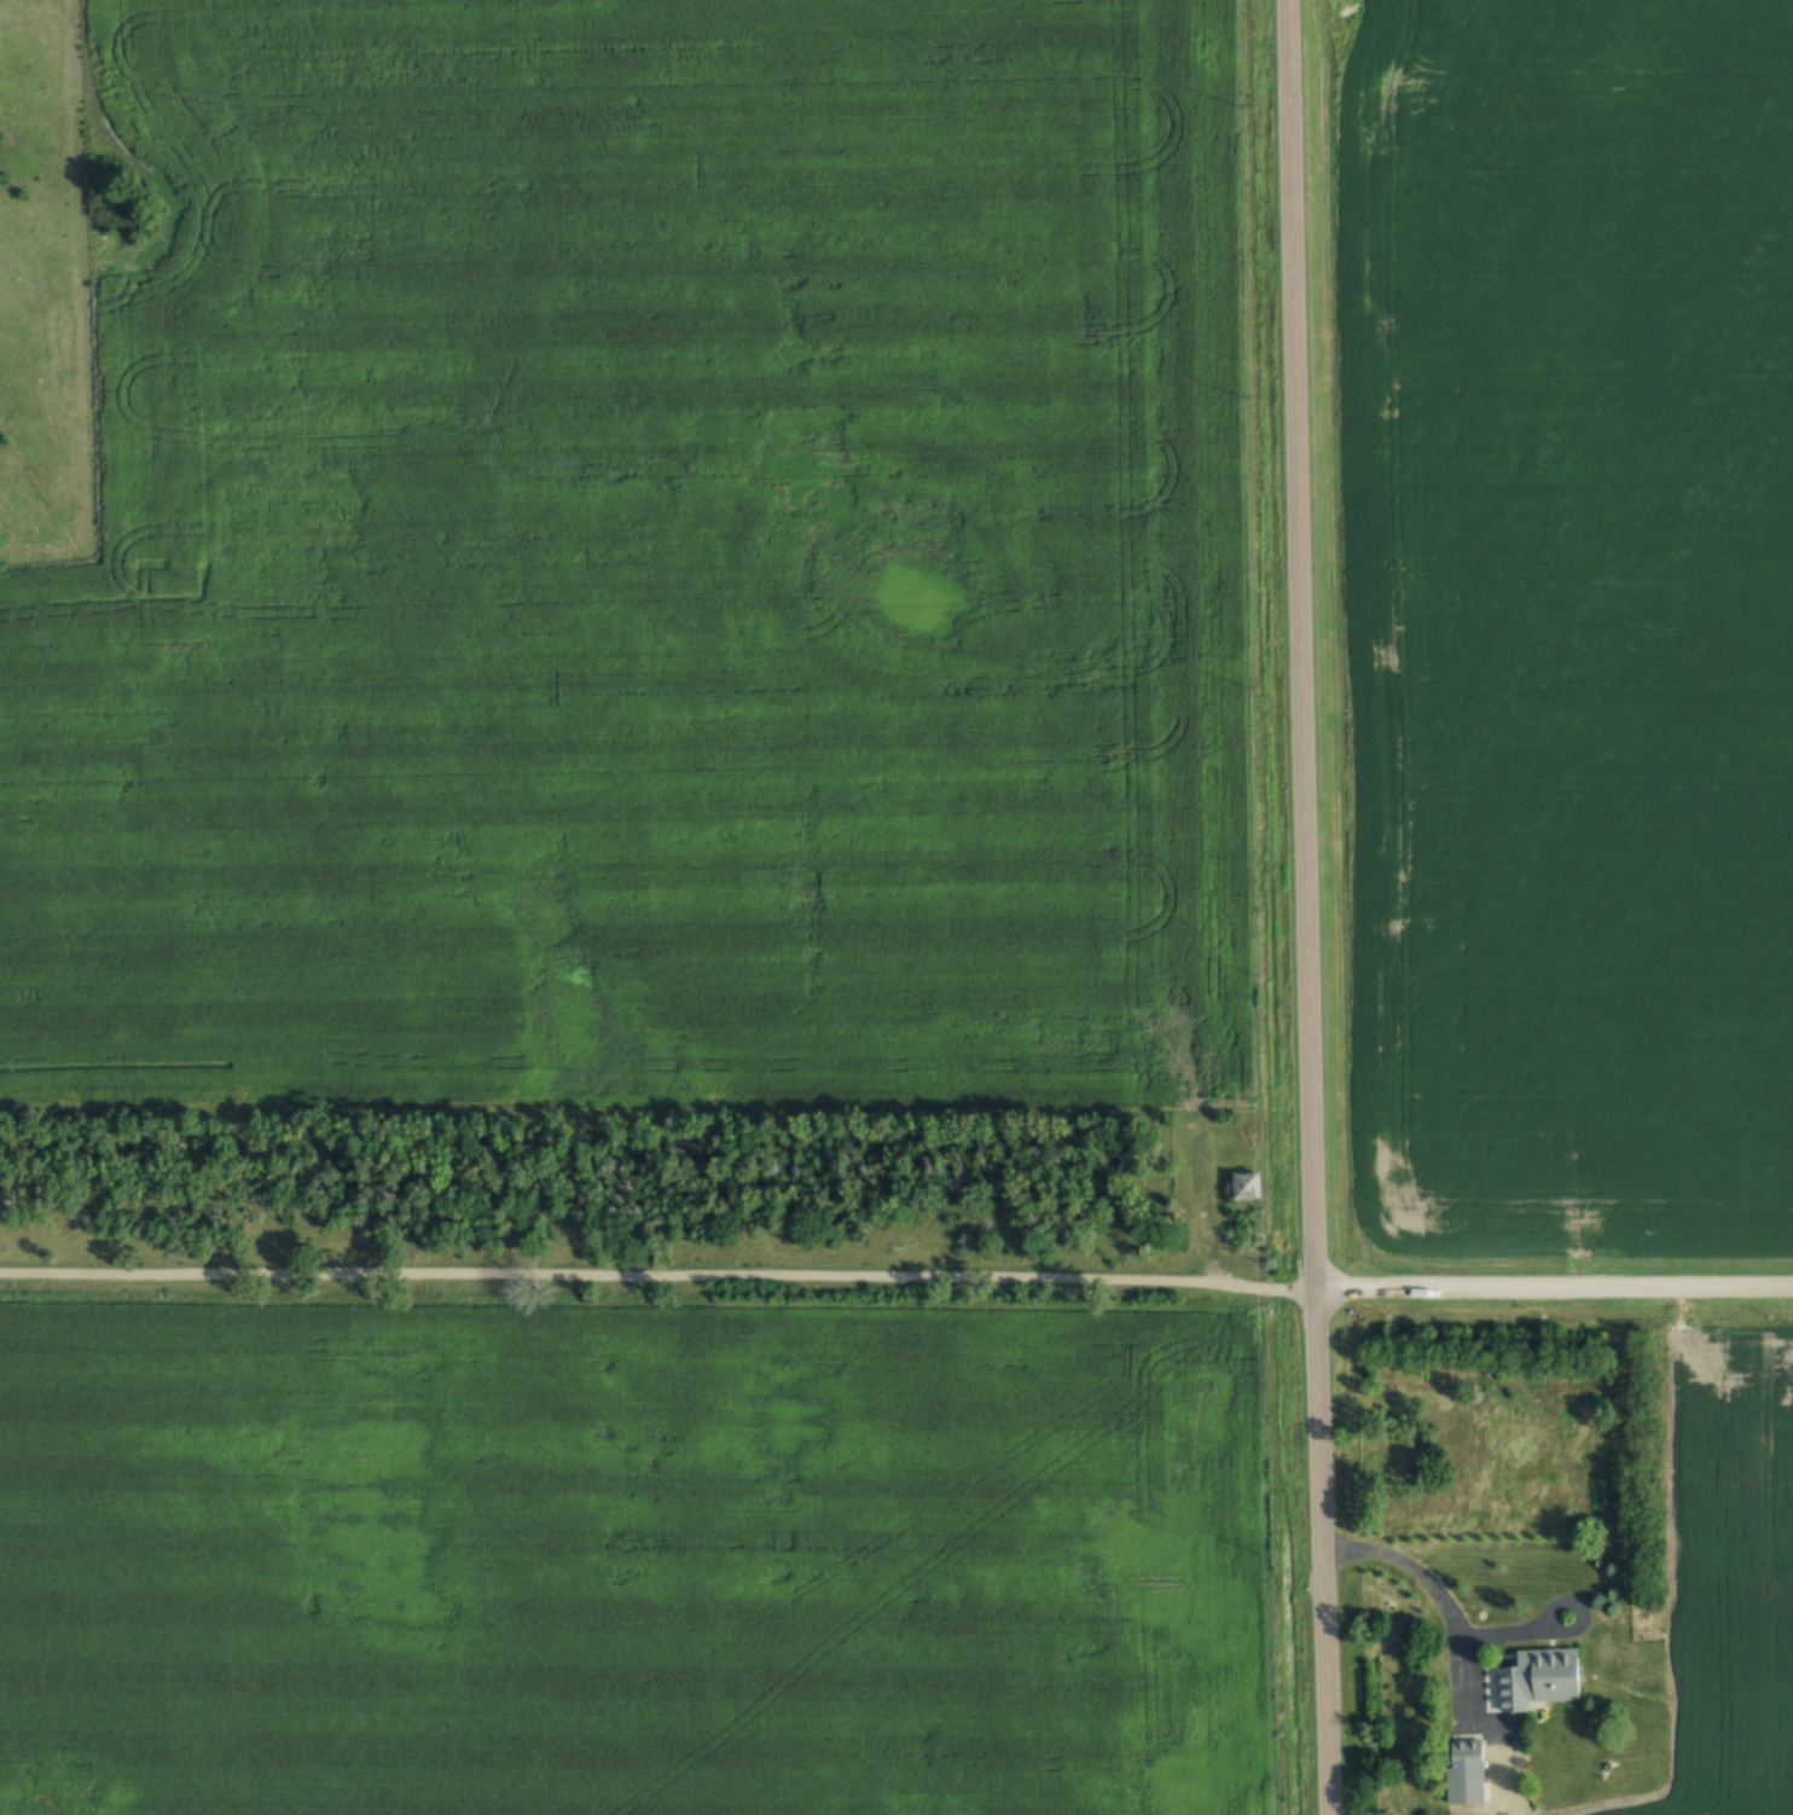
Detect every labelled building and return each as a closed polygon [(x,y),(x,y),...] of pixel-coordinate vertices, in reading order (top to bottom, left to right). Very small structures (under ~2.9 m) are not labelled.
[(1511,1649),(1511,1666),(1501,1667),(1502,1712),(1525,1712),(1525,1701),(1578,1700),(1578,1648),(1511,1649)] [(1443,1804),(1477,1803),(1477,1740),(1442,1740),(1443,1804)]
